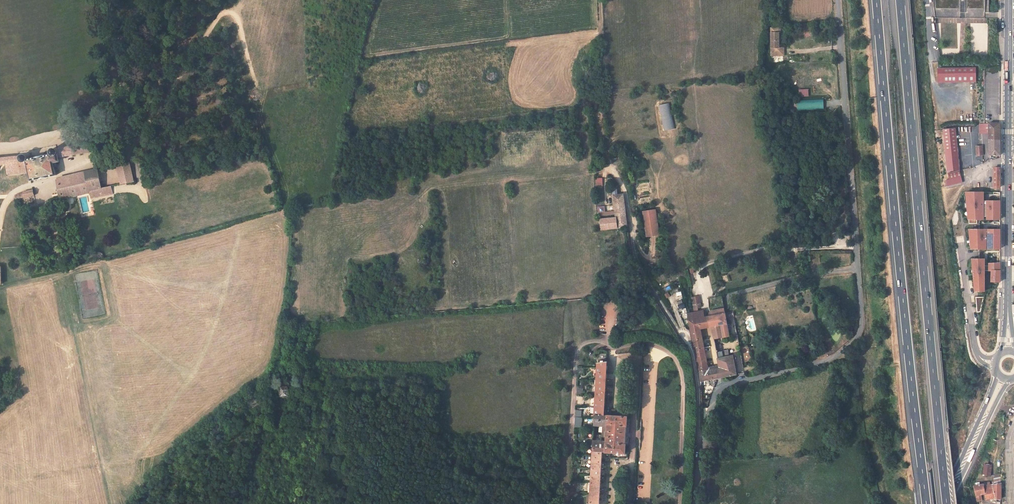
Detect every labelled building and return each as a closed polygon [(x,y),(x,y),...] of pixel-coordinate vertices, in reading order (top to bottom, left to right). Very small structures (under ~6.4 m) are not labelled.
[(935,18),(985,18),(985,0),(933,0),(935,18)] [(779,35),(771,36),(771,44),(779,44),(779,35)] [(785,49),(779,49),(779,44),(771,44),(772,57),(785,57),(785,49)] [(937,79),(976,79),(976,69),(937,69),(937,79)] [(798,89),(798,97),(808,96),(808,89),(798,89)] [(823,99),(797,100),(797,111),(824,109),(823,99)] [(669,103),(659,105),(663,130),(673,129),(669,103)] [(988,133),(988,124),(980,124),(980,133),(988,133)] [(989,140),(999,140),(999,124),(988,124),(988,133),(989,140)] [(959,170),(954,128),(943,130),(948,171),(959,170)] [(989,155),(999,155),(999,140),(989,140),(989,155)] [(57,164),(60,163),(60,159),(96,154),(94,143),(58,149),(55,149),(54,149),(53,150),(52,151),(52,152),(52,155),(30,159),(29,157),(28,156),(27,155),(25,155),(21,156),(0,159),(0,166),(7,165),(7,166),(20,166),(21,175),(30,174),(32,181),(57,176),(56,171),(58,170),(57,164)] [(134,185),(129,164),(117,167),(121,187),(134,185)] [(21,175),(20,166),(7,166),(9,175),(21,175)] [(102,191),(99,171),(56,181),(60,201),(89,195),(90,197),(103,195),(102,191)] [(946,186),(962,183),(960,171),(949,173),(949,180),(945,181),(946,186)] [(615,219),(601,220),(602,231),(626,229),(624,196),(623,196),(618,196),(618,190),(614,190),(614,196),(613,196),(615,219)] [(35,197),(34,191),(24,192),(17,197),(17,200),(35,197)] [(983,192),(965,192),(967,219),(983,219),(983,192)] [(999,201),(986,201),(986,220),(999,219),(999,201)] [(655,211),(642,213),(646,238),(659,236),(655,211)] [(985,229),(968,230),(970,249),(985,249),(985,229)] [(999,229),(987,229),(987,249),(999,249),(999,229)] [(984,259),(970,259),(974,291),(984,291),(984,259)] [(1000,282),(1000,263),(989,263),(989,271),(990,271),(990,282),(1000,282)] [(695,299),(698,314),(702,313),(701,309),(704,308),(702,297),(695,299)] [(713,318),(714,329),(716,340),(725,339),(722,326),(730,324),(729,319),(736,317),(735,313),(728,314),(727,310),(715,312),(713,314),(713,318)] [(702,313),(698,314),(699,320),(708,319),(707,312),(702,313)] [(698,314),(691,315),(694,331),(697,351),(707,350),(703,331),(712,329),(714,329),(713,318),(710,319),(708,319),(699,320),(698,314)] [(730,324),(722,326),(725,339),(732,337),(730,324)] [(707,350),(697,351),(702,374),(711,372),(707,350)] [(721,363),(722,370),(724,379),(739,377),(736,357),(726,359),(725,353),(719,354),(721,361),(727,360),(728,364),(725,364),(725,362),(721,363)] [(601,453),(624,454),(625,444),(623,443),(624,425),(626,426),(627,416),(604,414),(607,364),(596,365),(592,426),(605,426),(605,430),(604,430),(603,437),(604,437),(604,440),(591,439),(586,503),(598,503),(601,453)] [(704,383),(721,380),(724,379),(722,370),(719,370),(711,372),(702,374),(704,383)] [(280,397),(288,396),(288,387),(279,388),(280,397)] [(999,481),(989,483),(983,484),(983,483),(973,485),(977,500),(983,498),(981,492),(985,491),(987,497),(995,495),(995,498),(998,497),(1000,497),(999,481)]
